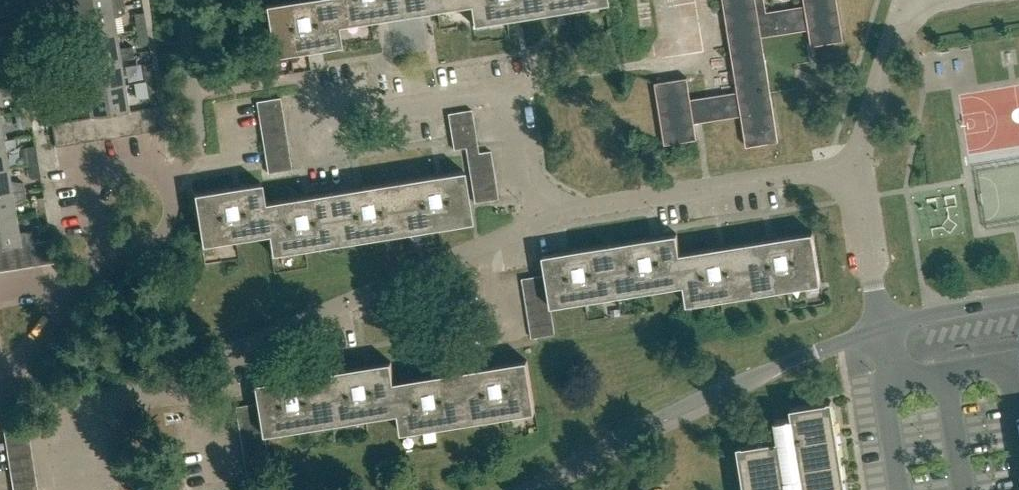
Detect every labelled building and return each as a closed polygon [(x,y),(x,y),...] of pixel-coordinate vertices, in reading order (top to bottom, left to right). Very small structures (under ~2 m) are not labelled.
[(125,5),(124,0),(71,0),(74,13),(125,5)] [(340,45),(337,25),(333,0),(291,0),(265,4),(273,56),(319,48),(340,45)] [(376,19),(403,14),(401,0),(333,0),(337,25),(376,19)] [(469,4),(470,4),(469,0),(401,0),(403,14),(430,10),(436,9),(469,4)] [(520,16),(539,13),(537,0),(469,0),(470,4),(469,4),(473,24),(506,18),(511,17),(520,16)] [(539,13),(565,9),(573,7),(606,2),(605,0),(537,0),(539,13)] [(725,11),(727,26),(730,42),(738,92),(690,100),(687,78),(655,83),(665,144),(697,139),(694,123),(702,122),(741,116),(746,146),(778,141),(762,37),(809,29),(811,45),(843,40),(837,0),(804,0),(805,7),(767,13),(764,0),(723,0),(725,11)] [(78,39),(116,32),(114,17),(126,12),(125,5),(74,13),(78,39)] [(136,29),(146,28),(143,12),(134,13),(136,29)] [(0,27),(0,44),(9,42),(6,26),(0,27)] [(146,28),(136,29),(139,45),(148,43),(146,28)] [(116,32),(78,39),(82,64),(121,58),(121,59),(133,57),(131,46),(119,48),(116,32)] [(125,84),(121,59),(121,58),(82,64),(86,90),(125,84)] [(4,79),(14,78),(12,62),(2,63),(4,79)] [(145,81),(154,79),(152,64),(142,65),(145,81)] [(154,79),(145,81),(147,97),(157,95),(154,79)] [(125,84),(86,90),(90,116),(129,110),(125,84)] [(19,111),(29,110),(27,95),(17,96),(19,111)] [(258,113),(282,110),(280,97),(256,101),(258,113)] [(146,107),(150,131),(162,129),(158,105),(146,107)] [(138,133),(150,131),(146,107),(134,109),(138,133)] [(126,135),(138,133),(134,109),(123,111),(126,135)] [(450,125),(474,121),(472,109),(448,113),(450,125)] [(29,110),(19,111),(22,128),(32,126),(29,110)] [(260,125),(284,121),(282,110),(258,113),(260,125)] [(115,137),(126,135),(123,111),(111,113),(115,137)] [(103,138),(115,137),(111,113),(99,115),(103,138)] [(91,140),(103,138),(99,115),(87,117),(91,140)] [(79,142),(91,140),(87,117),(75,119),(79,142)] [(67,144),(79,142),(75,119),(63,121),(67,144)] [(55,146),(67,144),(63,121),(51,122),(55,146)] [(262,137),(286,133),(284,121),(260,125),(262,137)] [(451,137),(475,133),(474,121),(450,125),(451,137)] [(263,149),(287,145),(286,133),(262,137),(263,149)] [(475,133),(451,137),(453,149),(477,145),(475,133)] [(8,166),(5,148),(7,148),(15,145),(14,138),(4,139),(4,140),(0,141),(0,167),(8,166)] [(265,160),(289,157),(287,145),(263,149),(265,160)] [(27,163),(38,161),(35,146),(25,147),(27,163)] [(468,166),(492,163),(490,150),(466,154),(468,166)] [(289,157),(265,160),(267,172),(291,169),(289,157)] [(38,161),(27,163),(30,179),(40,178),(38,161)] [(470,178),(494,174),(492,163),(468,166),(470,178)] [(24,189),(23,181),(12,181),(11,181),(8,166),(0,167),(0,193),(24,189)] [(396,180),(404,232),(437,226),(471,221),(463,169),(461,169),(442,173),(435,174),(396,180)] [(472,190),(496,186),(494,174),(470,178),(472,190)] [(371,237),(404,232),(396,180),(362,185),(329,191),(338,242),(371,237)] [(199,232),(201,244),(234,239),(267,233),(268,233),(263,201),(260,181),(239,185),(232,186),(194,192),(193,192),(199,232)] [(496,186),(472,190),(474,202),(498,198),(496,186)] [(16,217),(14,201),(15,201),(25,197),(24,189),(0,193),(0,219),(16,217)] [(267,233),(270,253),(304,248),(338,242),(329,191),(303,195),(263,201),(268,233),(267,233)] [(35,214),(46,212),(44,197),(33,199),(35,214)] [(46,212),(35,214),(38,231),(49,229),(46,212)] [(0,219),(0,247),(34,241),(32,230),(19,233),(16,217),(0,219)] [(746,243),(754,294),(787,288),(821,283),(813,232),(773,238),(766,239),(746,243)] [(679,253),(680,253),(677,234),(660,237),(649,238),(610,245),(618,295),(653,290),(684,285),(679,253)] [(38,241),(42,264),(54,262),(50,239),(38,241)] [(30,266),(42,264),(38,241),(26,243),(30,266)] [(18,268),(30,266),(26,243),(15,245),(18,268)] [(721,299),(754,294),(746,243),(725,246),(718,247),(680,253),(679,253),(684,285),(687,305),(721,299)] [(6,270),(18,268),(15,245),(3,247),(6,270)] [(587,300),(618,295),(610,245),(570,251),(543,255),(546,275),(551,306),(587,300)] [(524,291),(548,287),(546,275),(522,279),(524,291)] [(526,303),(550,299),(548,287),(524,291),(526,303)] [(528,314),(551,310),(550,299),(526,303),(528,314)] [(530,326),(553,322),(551,310),(528,314),(530,326)] [(553,322),(530,326),(532,338),(543,336),(555,334),(553,322)] [(460,371),(468,422),(502,417),(535,411),(527,361),(488,367),(479,368),(460,371)] [(394,382),(395,381),(392,362),(370,365),(364,366),(324,373),(332,423),(366,418),(399,413),(394,382)] [(436,427),(468,422),(460,371),(440,374),(433,375),(395,381),(394,382),(399,413),(399,418),(402,432),(436,427)] [(300,428),(332,423),(324,373),(282,379),(257,383),(265,434),(300,428)] [(747,489),(845,489),(831,400),(791,407),(792,416),(775,419),(778,439),(760,442),(739,445),(747,489)] [(238,418),(262,414),(260,402),(236,406),(238,418)] [(240,430),(264,426),(262,414),(238,418),(240,430)] [(4,433),(27,430),(26,419),(25,417),(2,421),(4,433)] [(242,441),(266,438),(265,434),(264,426),(240,430),(242,441)] [(6,445),(29,441),(27,430),(4,433),(6,445)] [(244,453),(268,450),(266,438),(242,441),(244,453)] [(8,457),(31,453),(29,441),(6,445),(8,457)] [(246,465),(270,461),(268,450),(244,453),(246,465)] [(9,469),(33,465),(31,453),(8,457),(9,469)] [(270,461),(246,465),(248,477),(271,473),(270,461)] [(11,481),(35,477),(33,465),(9,469),(11,481)] [(37,489),(35,477),(11,481),(13,489),(28,489),(37,489)]
